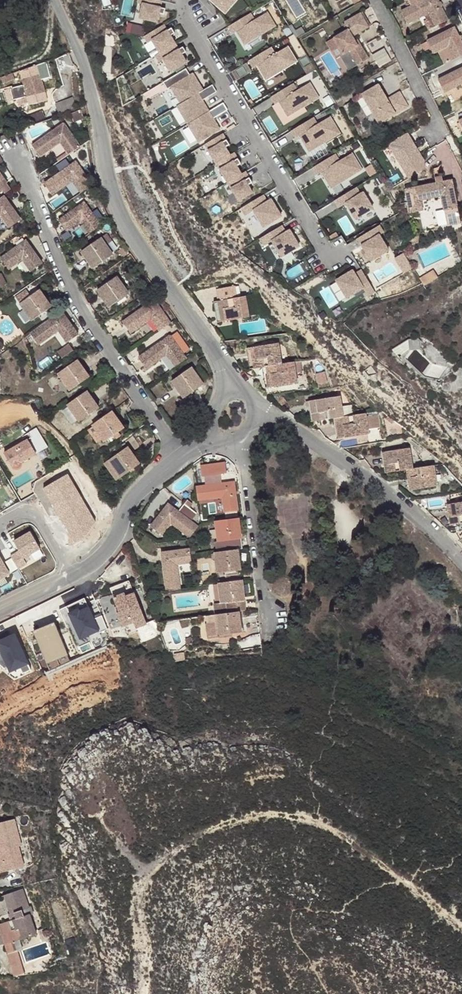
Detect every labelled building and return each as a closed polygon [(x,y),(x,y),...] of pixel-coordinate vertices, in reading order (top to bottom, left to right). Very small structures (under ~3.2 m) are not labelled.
[(149,0),(137,0),(136,6),(141,7),(137,20),(155,24),(157,15),(162,16),(163,11),(159,10),(160,3),(149,0)] [(219,11),(225,5),(229,9),(237,0),(208,0),(207,0),(219,11)] [(447,22),(436,0),(407,0),(403,2),(402,2),(407,11),(400,14),(406,25),(426,15),(434,29),(447,22)] [(229,9),(225,5),(219,11),(224,15),(229,9)] [(266,5),(256,12),(260,17),(270,11),(266,5)] [(253,22),(249,15),(227,29),(231,36),(235,34),(243,47),(274,28),(266,14),(253,22)] [(347,53),(356,68),(368,61),(358,45),(356,47),(349,36),(365,27),(357,14),(342,24),(346,30),(324,43),(335,60),(338,58),(347,53)] [(148,35),(150,25),(133,22),(131,31),(148,35)] [(159,54),(173,45),(169,38),(173,35),(170,30),(165,32),(162,27),(143,38),(147,44),(151,42),(159,54)] [(461,59),(461,50),(452,31),(427,44),(433,57),(435,56),(442,68),(461,59)] [(292,44),(300,56),(306,53),(294,34),(276,46),(280,51),(292,44)] [(381,66),(395,60),(385,36),(371,42),(381,66)] [(159,54),(153,57),(157,64),(161,61),(169,74),(185,65),(180,57),(184,54),(181,49),(177,52),(173,45),(159,54)] [(274,56),(270,50),(247,63),(251,70),(255,68),(264,83),(295,64),(286,49),(274,56)] [(347,53),(338,58),(347,73),(356,68),(347,53)] [(186,69),(163,83),(167,90),(171,88),(180,105),(203,91),(193,74),(190,76),(186,69)] [(34,87),(44,84),(41,70),(33,72),(34,75),(28,76),(27,71),(23,71),(26,84),(12,87),(14,98),(27,95),(35,94),(35,92),(34,87)] [(439,82),(444,94),(461,86),(461,71),(439,82)] [(379,79),(389,93),(400,85),(394,77),(388,81),(384,75),(379,79)] [(46,90),(44,84),(34,87),(35,92),(46,90)] [(291,86),(269,100),(273,107),(277,105),(286,119),(303,109),(317,101),(308,85),(295,93),(291,86)] [(217,93),(212,86),(203,91),(180,105),(177,107),(187,125),(209,112),(202,101),(217,93)] [(359,101),(378,129),(406,109),(396,96),(384,104),(375,90),(359,101)] [(55,101),(60,113),(76,106),(73,94),(55,101)] [(269,100),(266,101),(281,128),(305,114),(303,109),(286,119),(277,105),(273,107),(269,100)] [(227,111),(223,104),(209,112),(187,125),(198,143),(220,131),(213,120),(227,111)] [(31,112),(34,120),(46,116),(42,108),(31,112)] [(73,114),(76,123),(87,119),(83,110),(73,114)] [(316,127),(312,120),(289,134),(293,141),(297,139),(307,155),(338,136),(328,119),(316,127)] [(70,155),(81,147),(64,124),(34,145),(42,157),(61,143),(70,155)] [(230,146),(223,135),(205,146),(216,164),(230,156),(225,149),(230,146)] [(404,138),(386,151),(406,183),(420,174),(422,163),(404,138)] [(241,165),(234,154),(216,164),(228,183),(241,175),(237,167),(241,165)] [(337,164),(333,157),(311,170),(315,177),(319,175),(329,192),(360,173),(350,156),(337,164)] [(82,192),(93,184),(87,175),(77,161),(46,184),(54,194),(73,181),(82,192)] [(8,181),(9,180),(0,168),(0,187),(8,181)] [(87,175),(93,184),(97,181),(91,172),(87,175)] [(252,184),(246,173),(228,183),(239,202),(253,194),(248,186),(252,184)] [(0,187),(0,192),(2,195),(13,188),(8,181),(0,187)] [(412,192),(415,205),(439,199),(446,229),(459,226),(455,211),(449,183),(412,192)] [(358,198),(354,191),(331,204),(335,211),(343,207),(346,205),(350,212),(347,214),(352,222),(370,212),(361,196),(358,198)] [(6,194),(0,198),(0,216),(2,215),(10,226),(22,218),(6,194)] [(268,203),(264,196),(241,209),(246,216),(254,212),(263,228),(281,217),(276,208),(274,210),(269,202),(268,203)] [(90,233),(102,224),(85,202),(61,220),(70,231),(82,222),(90,233)] [(286,234),(282,227),(260,240),(264,247),(272,243),(282,258),(299,248),(294,239),(292,241),(287,233),(286,234)] [(380,236),(376,229),(354,242),(358,249),(361,248),(365,255),(362,256),(368,265),(385,254),(376,239),(380,236)] [(114,252),(103,236),(84,250),(96,265),(114,252)] [(334,236),(325,241),(328,245),(336,240),(334,236)] [(43,263),(27,240),(2,257),(10,268),(23,259),(32,270),(43,263)] [(125,244),(118,247),(122,254),(128,250),(125,244)] [(372,294),(358,272),(352,276),(351,274),(343,279),(342,277),(333,282),(343,300),(360,290),(365,298),(372,294)] [(133,293),(120,276),(100,291),(113,308),(133,293)] [(214,301),(216,311),(222,310),(224,322),(250,318),(246,296),(238,297),(236,286),(218,289),(220,300),(214,301)] [(52,305),(40,288),(21,302),(33,318),(52,305)] [(160,332),(171,325),(153,301),(123,323),(130,333),(150,320),(160,332)] [(80,333),(63,309),(31,330),(40,343),(59,330),(68,341),(80,333)] [(176,366),(187,358),(170,334),(138,357),(146,368),(166,354),(176,366)] [(389,345),(395,355),(405,346),(408,346),(413,346),(415,346),(414,334),(404,335),(389,345)] [(65,358),(78,350),(72,342),(60,350),(65,358)] [(250,370),(261,368),(281,366),(279,345),(252,349),(253,360),(248,361),(250,370)] [(89,377),(77,359),(58,372),(70,390),(89,377)] [(295,385),(292,364),(281,366),(261,368),(262,377),(268,376),(270,388),(295,385)] [(204,384),(192,367),(172,381),(184,398),(204,384)] [(99,407),(87,390),(68,404),(80,421),(99,407)] [(305,424),(330,421),(337,420),(335,401),(308,404),(309,415),(304,416),(305,424)] [(124,426),(112,409),(92,423),(101,437),(103,441),(124,426)] [(337,420),(330,421),(331,429),(327,430),(330,443),(361,438),(361,433),(372,431),(370,415),(358,417),(337,420)] [(101,437),(92,423),(86,427),(96,441),(101,437)] [(51,452),(40,432),(28,439),(32,445),(8,458),(13,467),(13,468),(14,470),(15,472),(17,473),(20,473),(23,472),(24,469),(24,468),(40,459),(51,452)] [(268,437),(265,434),(258,442),(262,445),(268,437)] [(139,464),(127,447),(108,460),(120,477),(139,464)] [(377,475),(399,472),(405,471),(402,448),(373,453),(377,475)] [(198,487),(190,487),(192,502),(215,500),(216,513),(230,512),(226,483),(214,485),(212,476),(219,476),(218,465),(193,468),(194,478),(197,478),(198,487)] [(429,489),(426,468),(405,471),(399,472),(402,493),(429,489)] [(75,534),(99,521),(73,473),(49,486),(75,534)] [(460,525),(461,525),(461,503),(441,505),(444,527),(460,525)] [(183,537),(191,528),(180,519),(186,511),(176,504),(169,511),(160,506),(147,520),(143,529),(150,534),(161,521),(183,537)] [(234,549),(231,520),(205,522),(208,544),(213,544),(214,552),(230,550),(234,549)] [(12,559),(19,571),(28,566),(25,561),(40,552),(31,536),(15,545),(21,554),(12,559)] [(183,561),(183,556),(182,549),(154,552),(158,590),(171,588),(169,564),(183,561)] [(230,550),(214,552),(204,553),(207,575),(213,574),(214,583),(233,581),(230,550)] [(10,576),(0,558),(0,582),(10,576)] [(230,612),(237,612),(233,581),(214,583),(208,584),(210,605),(204,605),(206,615),(230,612)] [(136,644),(154,637),(148,623),(141,626),(124,584),(104,592),(112,613),(109,614),(114,630),(118,629),(122,638),(132,634),(136,644)] [(208,584),(202,584),(204,605),(210,605),(208,584)] [(140,598),(143,605),(150,603),(147,596),(140,598)] [(230,612),(206,615),(206,623),(196,624),(198,640),(208,639),(208,637),(233,634),(230,612)] [(99,636),(106,633),(100,619),(93,621),(90,613),(80,617),(80,615),(72,618),(81,641),(98,634),(99,636)] [(56,623),(36,633),(50,662),(70,652),(56,623)] [(35,667),(21,634),(4,641),(8,651),(2,659),(12,667),(16,666),(17,669),(25,665),(28,671),(35,667)] [(228,654),(252,652),(251,640),(241,642),(233,645),(228,646),(228,654)] [(5,872),(24,864),(17,847),(22,844),(10,818),(0,823),(0,861),(1,861),(5,872)] [(33,907),(26,889),(6,896),(7,897),(13,914),(11,915),(11,917),(10,918),(11,922),(6,923),(12,942),(7,944),(17,977),(28,975),(17,942),(40,934),(34,915),(37,914),(34,906),(33,907)] [(6,923),(1,925),(7,944),(12,942),(6,923)]
